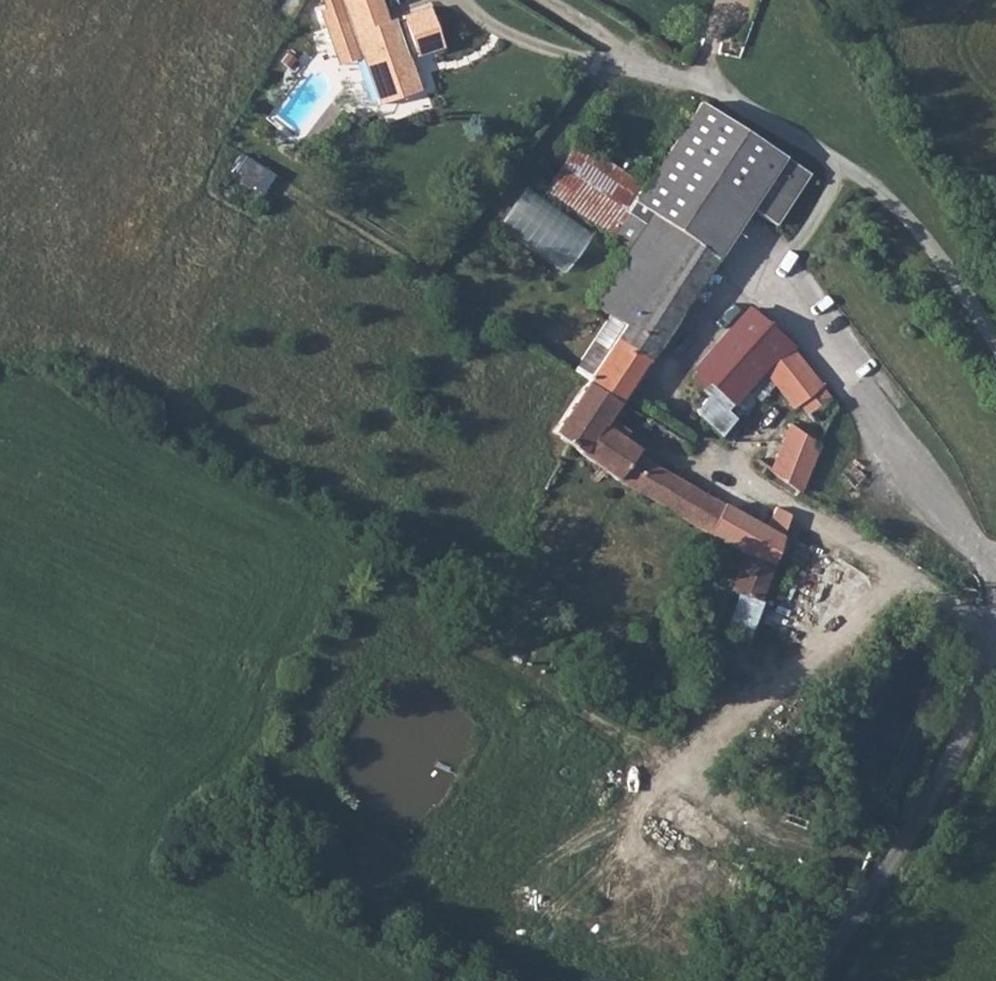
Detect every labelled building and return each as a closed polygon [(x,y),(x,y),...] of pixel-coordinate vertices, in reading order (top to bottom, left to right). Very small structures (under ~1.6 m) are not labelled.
[(388,31),(379,0),(377,0),(370,2),(379,33),(388,31)] [(336,12),(346,43),(352,42),(360,66),(363,66),(364,69),(378,113),(419,101),(412,79),(406,77),(403,69),(442,57),(429,18),(388,31),(379,33),(370,2),(336,12)] [(761,142),(704,102),(646,184),(636,198),(652,210),(628,245),(632,248),(648,260),(636,276),(649,285),(683,237),(686,239),(761,142)] [(652,210),(636,198),(646,184),(581,139),(550,185),(628,245),(652,210)] [(712,260),(714,261),(750,211),(777,230),(813,179),(761,142),(686,239),(712,260)] [(516,179),(490,218),(571,272),(597,233),(516,179)] [(620,401),(682,301),(712,260),(686,239),(683,237),(649,285),(622,322),(586,379),(620,401)] [(649,285),(636,276),(621,264),(632,248),(628,245),(591,302),(622,322),(649,285)] [(632,248),(621,264),(636,276),(648,260),(632,248)] [(744,389),(763,368),(785,341),(783,339),(749,312),(694,381),(703,388),(699,412),(709,422),(723,433),(733,420),(735,417),(727,410),(744,389)] [(801,492),(842,409),(785,341),(763,368),(744,389),(758,401),(774,383),(793,408),(798,405),(800,407),(770,475),(801,492)] [(738,592),(759,601),(790,520),(791,515),(777,510),(770,529),(721,508),(640,455),(643,451),(638,447),(642,442),(607,419),(620,401),(586,379),(551,431),(570,444),(610,473),(650,500),(692,526),(708,535),(743,548),(730,589),(738,592)] [(733,420),(723,433),(732,441),(739,432),(737,430),(736,428),(737,425),(733,420)]
